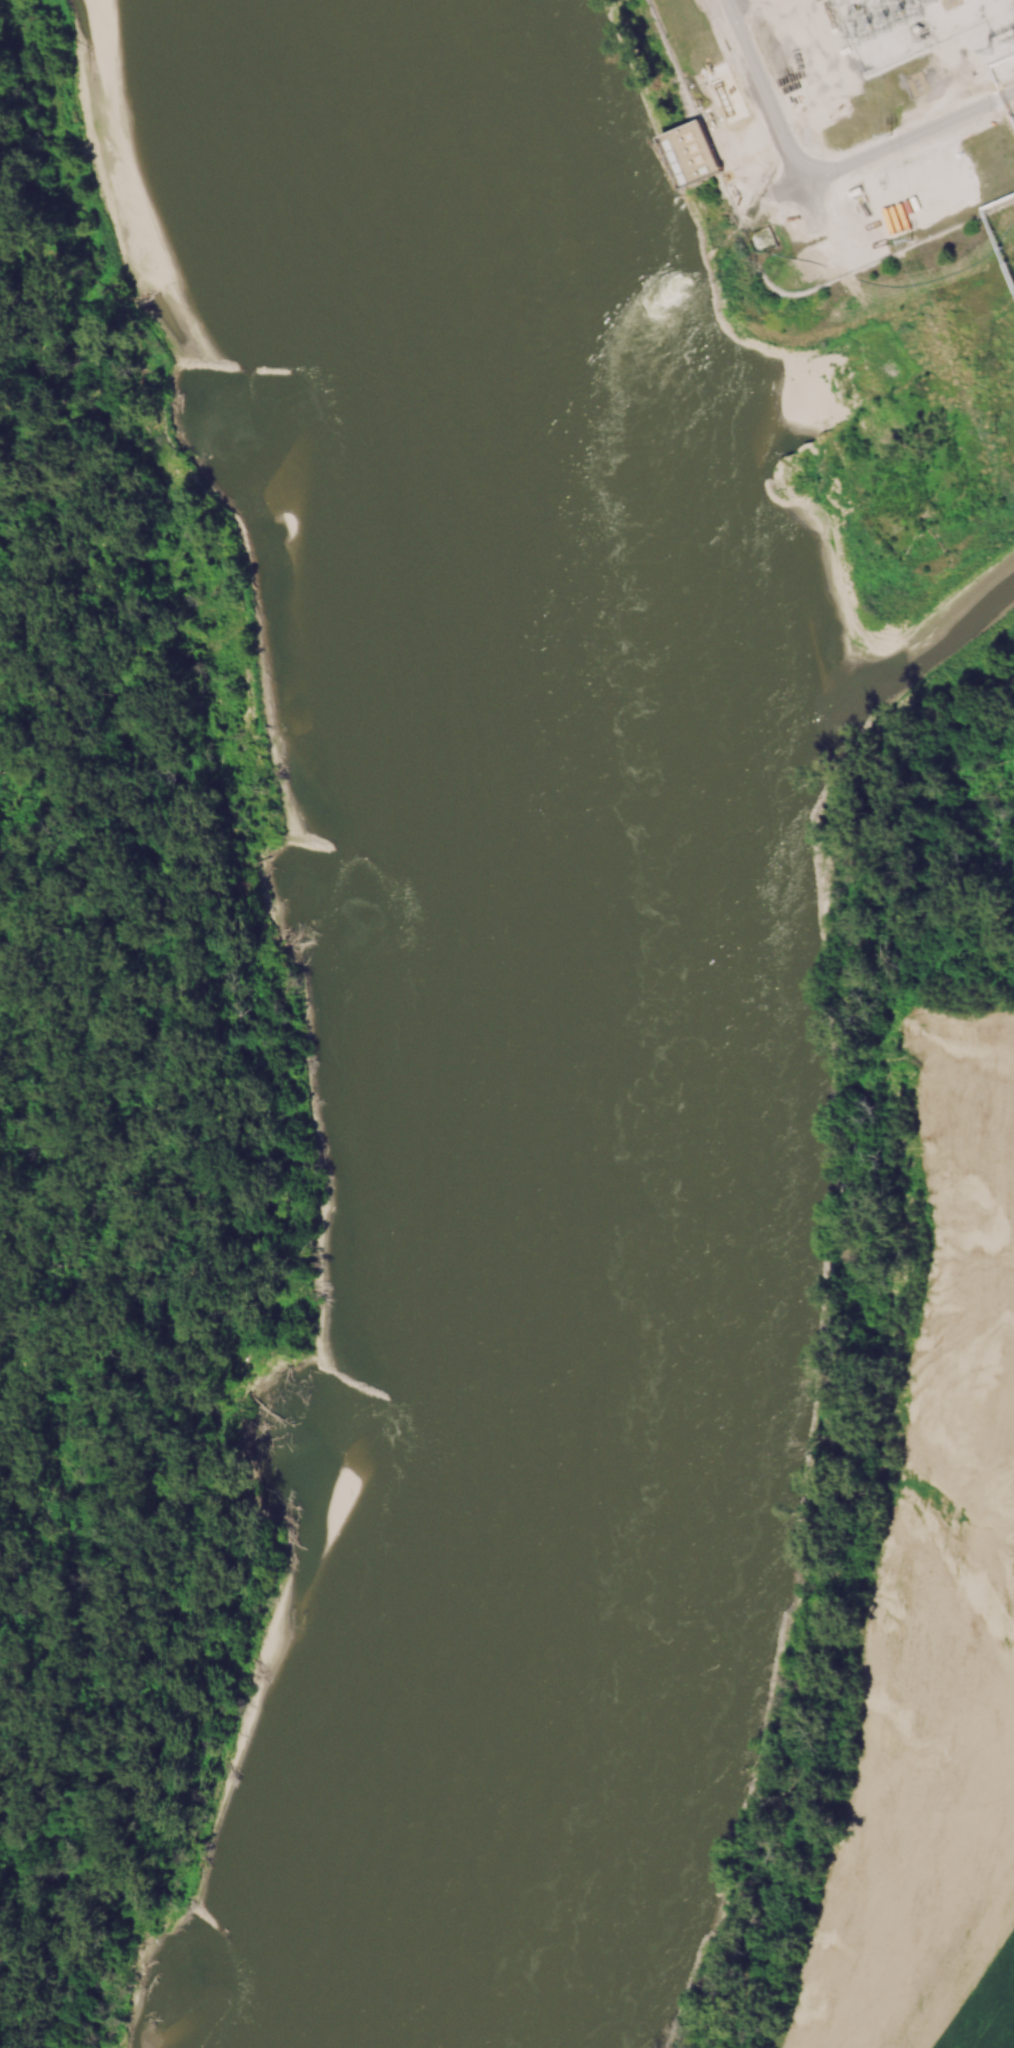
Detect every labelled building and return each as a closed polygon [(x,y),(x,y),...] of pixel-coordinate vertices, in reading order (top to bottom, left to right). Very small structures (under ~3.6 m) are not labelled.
[(663,133),(683,185),(722,171),(702,119),(663,133)]
